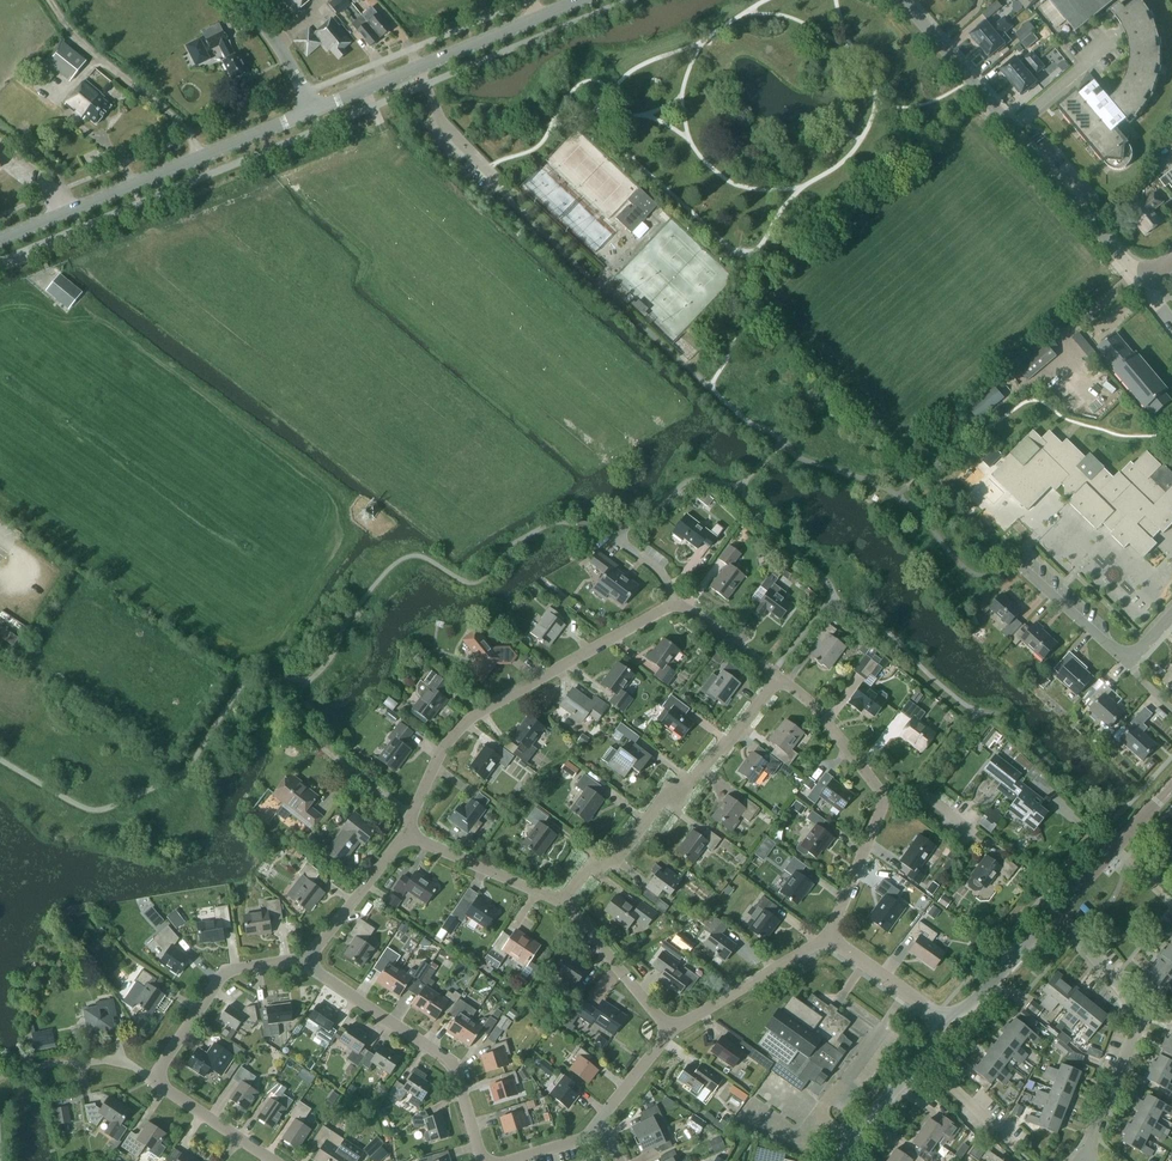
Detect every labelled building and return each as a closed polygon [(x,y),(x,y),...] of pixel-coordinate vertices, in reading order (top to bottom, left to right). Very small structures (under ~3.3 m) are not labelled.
[(294,13),(310,0),(283,0),(294,13)] [(329,3),(338,15),(351,4),(348,0),(333,0),(329,3)] [(1027,10),(1031,6),(1038,0),(1019,0),(1027,10)] [(1051,0),(1049,0),(1041,6),(1057,27),(1066,19),(1051,0)] [(1076,32),(1109,5),(1116,0),(1051,0),(1076,32)] [(1117,129),(1127,120),(1129,123),(1130,123),(1137,116),(1149,101),(1153,93),(1159,76),(1161,67),(1161,60),(1162,48),(1161,47),(1160,38),(1155,20),(1151,12),(1150,11),(1143,0),(1137,0),(1126,9),(1123,5),(1121,3),(1114,9),(1111,10),(1117,17),(1122,25),(1126,33),(1129,42),(1130,51),(1130,60),(1129,69),(1126,78),(1122,86),(1116,93),(1112,97),(1110,99),(1101,88),(1094,81),(1088,74),(1085,79),(1082,85),(1083,86),(1078,90),(1060,105),(1058,107),(1105,162),(1108,166),(1113,168),(1118,169),(1123,168),(1128,166),(1131,162),(1133,157),(1133,151),(1131,146),(1128,142),(1117,129)] [(983,13),(988,19),(1002,6),(998,1),(983,13)] [(372,7),(362,15),(379,36),(381,35),(382,36),(390,29),(372,7)] [(378,40),(377,38),(379,36),(362,15),(351,24),(370,46),(378,40)] [(979,28),(971,35),(973,36),(972,38),(977,43),(978,42),(981,46),(1009,21),(1005,17),(992,28),(985,20),(977,27),(979,28)] [(295,41),(307,56),(321,44),(327,52),(330,50),(338,59),(347,52),(343,49),(351,42),(332,19),(313,35),(309,29),(295,41)] [(1009,21),(981,46),(984,49),(983,50),(987,55),(989,55),(990,57),(997,50),(999,52),(1007,45),(1013,41),(1006,33),(1013,26),(1009,21)] [(1030,21),(1027,24),(1015,34),(1021,42),(1036,29),(1030,21)] [(224,61),(225,63),(224,64),(227,70),(228,69),(232,78),(231,78),(232,81),(242,76),(242,74),(246,72),(241,62),(242,61),(238,53),(235,55),(231,46),(223,32),(207,39),(212,49),(221,45),(224,50),(222,51),(226,59),(224,61)] [(1039,40),(1033,33),(1021,43),(1027,50),(1039,40)] [(187,45),(190,52),(196,50),(199,56),(206,52),(200,39),(198,40),(187,45)] [(70,82),(87,61),(67,46),(51,66),(70,82)] [(1008,77),(1012,82),(1039,59),(1033,52),(1025,59),(1029,64),(1027,66),(1024,63),(1022,64),(1016,57),(1015,58),(1013,58),(1008,62),(1009,63),(1001,70),(1002,70),(1001,71),(1007,78),(1008,77)] [(1046,55),(1041,60),(1046,66),(1051,62),(1046,55)] [(1039,59),(1012,82),(1016,87),(1015,88),(1021,95),(1022,94),(1022,95),(1030,88),(1031,89),(1036,84),(1036,83),(1037,82),(1031,75),(1033,73),(1030,70),(1032,68),(1037,73),(1045,67),(1039,59)] [(1064,60),(1058,65),(1063,70),(1068,66),(1064,60)] [(85,80),(65,104),(84,119),(86,116),(96,125),(112,106),(99,96),(101,93),(85,80)] [(1171,187),(1171,170),(1160,179),(1165,185),(1168,182),(1171,187)] [(628,230),(629,230),(631,233),(642,221),(643,221),(641,219),(644,216),(646,218),(657,205),(639,188),(628,200),(633,206),(630,209),(627,206),(627,207),(616,218),(619,221),(618,221),(628,230)] [(1162,221),(1153,210),(1163,202),(1155,193),(1145,201),(1131,212),(1140,223),(1138,224),(1146,234),(1162,221)] [(68,309),(83,292),(60,273),(46,291),(68,309)] [(1171,400),(1165,392),(1168,389),(1137,353),(1135,352),(1134,353),(1116,332),(1110,337),(1109,336),(1103,341),(1104,342),(1099,347),(1118,370),(1115,371),(1146,408),(1147,407),(1154,415),(1171,400)] [(1080,335),(1078,333),(1073,337),(1073,338),(1091,359),(1096,355),(1080,335)] [(1051,338),(1038,349),(1040,351),(1019,369),(1028,380),(1057,355),(1052,349),(1057,345),(1051,338)] [(687,343),(681,349),(690,357),(696,351),(687,343)] [(979,419),(986,413),(1004,397),(996,388),(971,409),(979,419)] [(1161,530),(1164,533),(1171,525),(1171,472),(1164,463),(1161,465),(1148,452),(1135,465),(1132,462),(1115,478),(1104,467),(1091,454),(1087,459),(1080,452),(1068,440),(1063,445),(1055,437),(1050,432),(1043,439),(1034,431),(1008,458),(1006,460),(1007,461),(993,475),(1028,510),(1048,490),(1046,488),(1050,484),(1056,490),(1062,484),(1065,488),(1065,495),(1066,495),(1066,493),(1072,493),(1074,496),(1069,502),(1097,530),(1103,524),(1112,532),(1110,534),(1125,548),(1130,543),(1144,557),(1157,544),(1153,539),(1161,530)] [(990,467),(1003,455),(995,448),(983,460),(990,467)] [(714,499),(705,493),(699,500),(708,507),(714,499)] [(370,519),(373,516),(372,512),(369,509),(365,510),(362,513),(363,517),(366,520),(370,519)] [(681,523),(673,534),(682,541),(684,539),(697,549),(705,539),(712,544),(724,529),(716,523),(710,532),(687,514),(680,522),(681,523)] [(727,600),(745,577),(747,578),(733,567),(742,555),(729,545),(719,559),(727,565),(708,589),(709,590),(710,588),(729,602),(729,601),(727,600)] [(589,562),(606,574),(593,591),(604,599),(607,594),(622,606),(636,587),(623,577),(624,575),(616,569),(618,566),(597,551),(589,562)] [(768,592),(754,610),(762,615),(767,609),(780,619),(791,605),(782,598),(786,593),(774,584),(778,578),(783,573),(775,567),(771,573),(761,586),(768,592)] [(991,607),(1009,624),(1002,632),(1009,638),(1022,624),(1015,618),(1022,611),(1003,594),(991,607)] [(566,625),(562,622),(565,618),(549,607),(530,633),(548,646),(559,631),(561,632),(566,625)] [(831,620),(836,625),(839,621),(834,616),(831,620)] [(1044,659),(1058,644),(1042,630),(1044,627),(1037,621),(1031,628),(1025,623),(1011,639),(1017,645),(1022,639),(1044,658),(1044,659)] [(827,623),(816,638),(823,643),(812,657),(829,669),(845,647),(832,636),(837,630),(827,623)] [(19,638),(0,625),(0,637),(14,646),(19,638)] [(482,682),(499,659),(507,659),(509,656),(502,648),(491,648),(476,630),(464,640),(480,659),(469,673),(482,682)] [(667,667),(679,651),(663,639),(654,652),(653,651),(647,658),(660,668),(654,675),(667,684),(675,673),(667,667)] [(702,648),(709,653),(712,649),(705,644),(702,648)] [(863,644),(859,650),(865,655),(869,649),(863,644)] [(1084,664),(1070,651),(1055,669),(1061,674),(1058,677),(1078,695),(1094,677),(1081,666),(1084,664)] [(712,659),(720,665),(724,659),(716,653),(712,659)] [(871,659),(862,670),(874,679),(882,668),(871,659)] [(622,691),(634,675),(617,663),(602,683),(616,694),(610,701),(623,711),(632,699),(622,691)] [(417,692),(418,694),(419,696),(421,698),(414,707),(431,720),(440,707),(442,709),(448,700),(442,696),(450,685),(431,671),(423,682),(420,680),(417,684),(417,686),(416,688),(416,690),(417,692)] [(712,673),(701,688),(716,699),(714,701),(715,702),(717,699),(724,705),(740,684),(723,671),(718,677),(712,673)] [(1171,673),(1169,671),(1162,679),(1171,688),(1171,672),(1171,673)] [(1045,688),(1051,681),(1044,675),(1037,682),(1045,688)] [(879,692),(877,694),(863,683),(851,699),(852,699),(849,703),(861,711),(864,708),(874,716),(886,700),(885,700),(887,697),(887,695),(882,691),(879,692)] [(1111,702),(1112,701),(1107,696),(1113,690),(1105,683),(1090,699),(1096,704),(1091,709),(1103,720),(1101,722),(1101,725),(1106,729),(1109,729),(1111,727),(1124,712),(1124,711),(1123,712),(1116,706),(1111,702)] [(580,724),(588,713),(598,720),(608,706),(595,697),(591,702),(573,689),(561,705),(572,714),(570,716),(580,724)] [(917,690),(911,698),(917,703),(923,695),(917,690)] [(658,723),(661,723),(682,738),(695,722),(685,715),(690,709),(671,695),(662,707),(665,709),(664,711),(662,710),(656,719),(656,721),(658,723)] [(388,696),(383,704),(389,708),(392,711),(398,703),(388,696)] [(909,700),(900,712),(912,720),(901,735),(922,751),(934,734),(918,722),(925,712),(909,700)] [(1123,726),(1114,736),(1119,742),(1121,740),(1143,760),(1157,745),(1143,733),(1148,728),(1144,724),(1153,714),(1146,707),(1136,718),(1131,722),(1134,725),(1129,731),(1123,726)] [(384,715),(394,722),(399,716),(392,711),(389,708),(384,715)] [(544,728),(528,716),(513,737),(521,743),(514,754),(526,763),(537,749),(531,745),(544,728)] [(635,726),(638,727),(640,725),(641,722),(640,719),(637,718),(634,720),(633,723),(635,726)] [(798,754),(791,749),(803,732),(786,720),(770,741),(777,746),(771,754),(788,766),(798,754)] [(621,722),(615,729),(625,736),(630,729),(621,722)] [(389,738),(392,741),(379,759),(395,771),(411,750),(403,744),(413,732),(400,723),(389,738)] [(988,747),(997,735),(992,731),(983,743),(988,747)] [(583,734),(578,740),(586,745),(590,739),(583,734)] [(639,773),(651,757),(634,744),(627,753),(620,748),(617,751),(611,746),(602,758),(608,763),(608,764),(625,777),(632,768),(639,773)] [(467,766),(485,780),(498,762),(505,767),(514,756),(498,745),(493,752),(483,745),(485,747),(469,767),(467,766)] [(781,763),(771,755),(766,762),(753,752),(738,771),(754,783),(764,769),(772,776),(781,763)] [(1020,774),(995,755),(984,770),(1005,786),(1001,792),(1009,798),(1020,783),(1023,779),(1018,776),(1020,774)] [(567,760),(561,768),(573,777),(579,769),(567,760)] [(1033,766),(1027,760),(1023,765),(1029,771),(1033,766)] [(290,773),(273,796),(274,796),(275,794),(285,802),(282,806),(277,813),(286,820),(291,813),(313,831),(323,817),(309,806),(315,798),(299,785),(302,782),(290,773)] [(584,774),(575,786),(584,792),(571,810),(587,822),(603,800),(598,796),(604,788),(584,774)] [(809,777),(804,784),(810,789),(815,782),(809,777)] [(852,795),(832,780),(825,789),(817,783),(807,798),(815,803),(820,796),(840,811),(852,795)] [(1044,801),(1020,783),(1009,798),(1014,802),(1008,810),(1033,829),(1047,812),(1040,807),(1044,801)] [(739,821),(736,819),(739,814),(749,822),(759,808),(745,797),(740,805),(729,796),(713,818),(731,831),(739,821)] [(464,809),(459,805),(449,819),(461,828),(464,826),(474,834),(482,823),(478,820),(486,809),(472,799),(464,809)] [(791,807),(801,815),(806,808),(796,800),(791,807)] [(772,811),(777,815),(781,809),(776,805),(772,811)] [(542,825),(549,817),(536,807),(526,820),(535,826),(523,843),(538,855),(548,842),(550,843),(556,835),(542,825)] [(978,822),(991,832),(1003,817),(999,814),(1001,812),(995,807),(993,810),(989,807),(978,822)] [(807,854),(809,851),(816,857),(825,845),(827,846),(833,838),(820,828),(826,820),(812,810),(806,818),(816,825),(803,842),(801,840),(796,847),(797,850),(803,855),(807,854)] [(343,828),(345,829),(324,855),(339,867),(360,841),(364,844),(376,830),(355,813),(343,828)] [(693,863),(706,846),(712,851),(721,839),(707,829),(701,837),(693,830),(677,851),(693,863)] [(324,837),(315,831),(307,841),(316,847),(324,837)] [(901,859),(912,868),(907,875),(919,884),(925,876),(918,871),(934,848),(918,836),(901,859)] [(764,860),(775,844),(767,837),(755,853),(764,860)] [(310,844),(307,848),(318,856),(320,852),(310,844)] [(952,849),(947,856),(957,864),(962,856),(952,849)] [(1009,879),(1018,867),(1006,858),(999,866),(986,856),(971,876),(972,877),(968,882),(970,887),(974,890),(979,890),(983,885),(986,887),(999,871),(1009,879)] [(806,866),(793,857),(784,869),(793,876),(781,892),(797,903),(806,891),(807,891),(813,884),(800,875),(806,866)] [(312,883),(321,873),(307,862),(299,874),(302,876),(288,895),(309,911),(319,899),(324,893),(312,883)] [(682,880),(667,868),(665,871),(656,864),(652,869),(656,872),(645,887),(658,896),(663,890),(670,895),(682,880)] [(407,890),(426,903),(437,887),(415,872),(410,880),(403,875),(394,889),(403,896),(407,890)] [(883,879),(875,891),(885,899),(870,919),(885,930),(902,907),(893,900),(900,891),(883,879)] [(734,890),(728,885),(723,891),(729,896),(734,890)] [(391,893),(385,902),(396,909),(402,900),(391,893)] [(605,910),(614,917),(613,919),(627,929),(635,919),(645,927),(656,913),(642,902),(636,910),(616,895),(605,910)] [(943,895),(938,902),(946,908),(951,900),(943,895)] [(755,921),(749,929),(765,940),(779,921),(771,915),(777,906),(763,896),(754,907),(756,909),(750,917),(755,921)] [(463,899),(452,915),(462,921),(466,914),(486,928),(497,912),(485,903),(485,902),(478,897),(472,905),(463,899)] [(271,933),(269,921),(283,919),(280,899),(266,901),(267,912),(244,915),(247,935),(262,933),(263,934),(271,933)] [(216,941),(224,940),(222,928),(231,927),(228,905),(215,908),(216,920),(198,923),(201,942),(216,940),(216,941)] [(935,918),(940,911),(933,906),(928,913),(935,918)] [(153,923),(160,916),(152,908),(145,914),(153,923)] [(168,917),(177,928),(184,922),(175,911),(168,917)] [(452,934),(460,922),(449,915),(441,928),(452,934)] [(163,920),(160,916),(153,923),(156,926),(163,920)] [(715,953),(724,961),(736,945),(721,934),(727,926),(714,916),(704,929),(712,934),(704,944),(716,952),(715,953)] [(356,939),(345,955),(362,966),(374,949),(365,943),(375,929),(360,919),(350,935),(356,939)] [(919,921),(910,934),(918,939),(909,951),(933,968),(945,953),(931,943),(937,934),(919,921)] [(402,923),(398,930),(404,934),(409,927),(402,923)] [(174,946),(179,938),(168,925),(153,938),(167,953),(161,962),(178,974),(190,957),(174,946)] [(503,949),(526,965),(539,945),(516,930),(503,949)] [(1159,953),(1171,963),(1171,947),(1170,945),(1165,951),(1162,948),(1159,953)] [(669,952),(680,960),(684,954),(673,946),(669,952)] [(401,969),(394,965),(400,956),(387,947),(378,962),(386,967),(376,981),(388,989),(401,969)] [(497,968),(504,958),(491,949),(484,959),(497,968)] [(698,977),(685,968),(682,972),(675,968),(679,962),(667,954),(663,951),(652,966),(663,974),(659,979),(679,994),(684,987),(688,990),(698,977)] [(1153,965),(1171,980),(1171,963),(1159,953),(1156,957),(1158,959),(1153,965)] [(578,999),(586,987),(578,981),(586,969),(565,955),(554,971),(570,982),(565,990),(578,999)] [(430,965),(429,965),(423,961),(416,971),(411,968),(407,973),(401,969),(388,989),(399,997),(413,977),(419,981),(430,965)] [(436,970),(430,965),(419,981),(425,986),(412,1005),(423,1013),(437,993),(430,989),(435,982),(430,978),(436,970)] [(1153,965),(1149,971),(1146,969),(1142,973),(1161,988),(1166,982),(1171,987),(1171,980),(1153,965)] [(122,1000),(121,1001),(132,1008),(136,1003),(151,1014),(164,995),(152,986),(157,979),(142,969),(134,981),(136,982),(124,1001),(122,1000)] [(1046,1008),(1066,983),(1060,978),(1062,975),(1058,972),(1043,990),(1048,995),(1041,1004),(1046,1008)] [(1072,988),(1066,983),(1046,1008),(1050,1012),(1058,1003),(1063,1007),(1078,988),(1074,985),(1072,988)] [(1066,1024),(1086,999),(1080,994),(1082,992),(1078,988),(1063,1007),(1069,1011),(1061,1020),(1066,1024)] [(461,1012),(460,1011),(446,1031),(458,1039),(471,1019),(465,1015),(476,997),(465,989),(454,1006),(462,1011),(461,1012)] [(454,1005),(461,995),(455,991),(453,994),(448,991),(443,998),(437,993),(423,1013),(435,1021),(448,1001),(454,1005)] [(781,1010),(779,1013),(779,1012),(777,1011),(767,1025),(769,1027),(767,1029),(770,1031),(760,1044),(779,1058),(780,1058),(777,1062),(771,1070),(801,1091),(809,1079),(814,1083),(819,1075),(824,1079),(822,1082),(823,1083),(848,1047),(847,1048),(842,1044),(847,1037),(842,1034),(850,1022),(832,1009),(819,999),(811,994),(802,1006),(793,999),(783,1012),(781,1010)] [(110,1018),(117,1016),(114,999),(96,1002),(97,1009),(87,1011),(89,1022),(87,1023),(89,1035),(101,1033),(101,1030),(112,1028),(110,1018)] [(1092,1004),(1086,999),(1066,1024),(1071,1028),(1078,1019),(1083,1023),(1099,1005),(1094,1001),(1092,1004)] [(1026,1006),(1038,1016),(1043,1009),(1032,1000),(1026,1006)] [(597,1011),(583,1001),(575,1012),(592,1024),(594,1021),(613,1033),(625,1016),(603,1001),(597,1011)] [(290,1003),(267,1006),(269,1020),(262,1021),(265,1036),(279,1035),(278,1023),(292,1021),(290,1003)] [(338,1016),(319,1004),(309,1018),(308,1024),(319,1025),(321,1027),(316,1035),(328,1044),(337,1031),(331,1027),(338,1016)] [(236,1030),(241,1022),(251,1029),(257,1020),(255,1005),(246,1007),(241,1013),(229,1005),(220,1019),(236,1030)] [(1083,1023),(1089,1028),(1081,1037),(1087,1041),(1107,1016),(1101,1011),(1103,1008),(1099,1005),(1083,1023)] [(511,1009),(506,1015),(512,1020),(517,1013),(511,1009)] [(503,1030),(510,1020),(504,1015),(497,1026),(503,1030)] [(490,1016),(489,1018),(487,1018),(484,1017),(480,1019),(478,1023),(477,1023),(471,1019),(458,1039),(470,1047),(481,1030),(488,1035),(497,1021),(490,1016)] [(575,1027),(573,1025),(577,1020),(572,1017),(565,1027),(572,1031),(575,1027)] [(1033,1017),(1028,1023),(1034,1028),(1039,1022),(1033,1017)] [(1004,1027),(1023,1042),(1027,1036),(1036,1043),(1040,1038),(1015,1018),(1010,1025),(1007,1023),(1004,1027)] [(1050,1023),(1046,1028),(1048,1030),(1054,1034),(1056,1036),(1060,1031),(1056,1027),(1050,1023)] [(34,1024),(30,1025),(35,1047),(55,1043),(52,1028),(35,1032),(34,1024)] [(353,1049),(347,1058),(358,1066),(368,1051),(362,1047),(369,1037),(351,1025),(340,1040),(353,1049)] [(497,1026),(488,1039),(494,1043),(503,1030),(497,1026)] [(1019,1047),(1023,1042),(1004,1027),(1001,1031),(1003,1033),(999,1039),(1024,1059),(1028,1054),(1019,1047)] [(226,1037),(229,1032),(224,1028),(221,1033),(226,1037)] [(1060,1031),(1056,1036),(1062,1041),(1067,1035),(1061,1030),(1060,1031)] [(1171,1048),(1171,1032),(1168,1039),(1165,1038),(1163,1043),(1171,1048)] [(751,1057),(756,1050),(742,1040),(737,1047),(722,1036),(711,1051),(733,1067),(744,1052),(751,1057)] [(988,1047),(1007,1062),(1011,1057),(1020,1064),(1024,1059),(999,1039),(994,1045),(991,1043),(988,1047)] [(1054,1045),(1066,1054),(1070,1049),(1059,1039),(1054,1045)] [(506,1041),(492,1045),(494,1052),(482,1056),(487,1071),(508,1065),(505,1055),(510,1054),(506,1041)] [(210,1067),(222,1076),(235,1057),(215,1043),(207,1055),(198,1048),(187,1064),(204,1076),(210,1067)] [(1163,1043),(1160,1047),(1163,1049),(1159,1056),(1171,1062),(1171,1048),(1163,1043)] [(247,1053),(233,1044),(229,1050),(243,1059),(247,1053)] [(375,1056),(369,1052),(361,1064),(368,1069),(373,1062),(390,1073),(400,1058),(382,1046),(375,1056)] [(588,1062),(592,1057),(581,1047),(572,1058),(577,1061),(570,1069),(588,1083),(598,1070),(588,1062)] [(1002,1068),(1007,1062),(988,1047),(984,1052),(987,1054),(982,1060),(1008,1080),(1012,1075),(1002,1068)] [(1095,1049),(1092,1056),(1099,1059),(1102,1051),(1095,1049)] [(756,1050),(751,1057),(768,1070),(774,1063),(756,1050)] [(248,1065),(252,1059),(247,1056),(243,1062),(248,1065)] [(1150,1066),(1171,1077),(1171,1075),(1171,1062),(1159,1056),(1156,1062),(1153,1061),(1150,1066)] [(550,1076),(555,1070),(542,1059),(537,1065),(550,1076)] [(311,1070),(315,1063),(310,1060),(306,1067),(311,1070)] [(1008,1080),(982,1060),(978,1066),(975,1064),(971,1068),(978,1073),(973,1079),(987,1090),(992,1084),(990,1083),(995,1077),(1004,1085),(1008,1080)] [(290,1061),(286,1068),(293,1072),(297,1065),(290,1061)] [(350,1064),(345,1071),(352,1076),(357,1069),(350,1064)] [(1046,1072),(1075,1084),(1078,1077),(1081,1078),(1083,1073),(1061,1064),(1059,1071),(1048,1067),(1046,1072)] [(705,1086),(713,1092),(722,1080),(701,1065),(696,1071),(688,1065),(678,1078),(692,1088),(689,1092),(697,1097),(705,1086)] [(246,1110),(258,1093),(249,1087),(256,1077),(241,1066),(232,1079),(240,1084),(230,1099),(246,1110)] [(1150,1066),(1148,1070),(1151,1072),(1147,1079),(1150,1081),(1159,1086),(1171,1092),(1171,1085),(1168,1083),(1171,1077),(1150,1066)] [(302,1068),(297,1076),(310,1084),(316,1076),(302,1068)] [(405,1086),(397,1081),(388,1094),(400,1102),(407,1091),(413,1095),(409,1102),(417,1107),(425,1102),(423,1099),(432,1085),(420,1077),(423,1073),(415,1068),(412,1072),(413,1073),(405,1086)] [(524,1068),(518,1072),(523,1080),(529,1076),(524,1068)] [(503,1082),(491,1085),(496,1101),(517,1094),(514,1085),(519,1083),(515,1070),(501,1075),(503,1082)] [(550,1094),(568,1108),(578,1095),(568,1087),(572,1082),(561,1072),(552,1083),(557,1086),(550,1094)] [(1072,1091),(1075,1084),(1046,1072),(1043,1078),(1054,1082),(1051,1089),(1074,1098),(1076,1093),(1072,1091)] [(1029,1080),(1026,1087),(1032,1090),(1035,1082),(1029,1080)] [(271,1099),(258,1117),(273,1127),(285,1109),(286,1110),(293,1100),(283,1093),(286,1089),(275,1081),(265,1095),(271,1099)] [(750,1081),(744,1089),(749,1093),(755,1085),(750,1081)] [(1020,1081),(1016,1086),(1020,1089),(1024,1084),(1020,1081)] [(1150,1081),(1147,1086),(1157,1091),(1159,1086),(1150,1081)] [(382,1084),(377,1092),(384,1095),(388,1088),(382,1084)] [(732,1086),(729,1091),(745,1100),(748,1095),(732,1086)] [(352,1096),(355,1092),(349,1088),(346,1093),(352,1096)] [(1013,1088),(1009,1092),(1015,1097),(1019,1092),(1013,1088)] [(1036,1096),(1066,1108),(1069,1101),(1072,1103),(1074,1098),(1051,1089),(1049,1095),(1038,1091),(1036,1096)] [(650,1090),(644,1097),(645,1100),(653,1097),(650,1090)] [(1159,1116),(1162,1110),(1171,1115),(1171,1108),(1147,1095),(1143,1102),(1140,1100),(1138,1105),(1159,1116)] [(1063,1116),(1066,1108),(1036,1096),(1033,1102),(1044,1106),(1042,1113),(1064,1122),(1066,1117),(1063,1116)] [(104,1115),(113,1122),(106,1132),(119,1141),(127,1128),(121,1124),(130,1110),(110,1097),(101,1110),(96,1106),(95,1103),(85,1105),(88,1120),(97,1126),(104,1115)] [(295,1120),(283,1138),(298,1148),(310,1129),(302,1124),(311,1109),(299,1101),(290,1116),(295,1120)] [(513,1114),(501,1117),(506,1133),(533,1125),(530,1115),(529,1115),(525,1102),(511,1107),(513,1114)] [(1017,1104),(1012,1113),(1018,1116),(1023,1107),(1017,1104)] [(632,1127),(638,1140),(659,1130),(656,1123),(664,1119),(657,1105),(640,1113),(644,1122),(633,1127),(632,1126),(632,1127)] [(1155,1122),(1159,1116),(1138,1105),(1135,1110),(1138,1111),(1134,1118),(1163,1133),(1166,1128),(1155,1122)] [(54,1108),(57,1125),(71,1122),(68,1106),(54,1108)] [(387,1116),(382,1109),(375,1113),(380,1120),(387,1116)] [(428,1130),(425,1131),(424,1135),(426,1140),(428,1142),(448,1136),(441,1114),(429,1118),(428,1115),(425,1109),(411,1118),(414,1128),(426,1124),(428,1130)] [(543,1114),(545,1121),(552,1119),(550,1112),(543,1114)] [(700,1132),(708,1122),(695,1112),(687,1122),(700,1132)] [(1064,1122),(1042,1113),(1039,1119),(1028,1115),(1026,1121),(1056,1133),(1059,1126),(1062,1127),(1064,1122)] [(724,1115),(720,1121),(727,1126),(731,1120),(724,1115)] [(942,1146),(947,1139),(950,1141),(959,1128),(943,1116),(937,1124),(929,1119),(921,1130),(937,1142),(942,1146)] [(1128,1123),(1125,1128),(1146,1139),(1149,1133),(1160,1138),(1163,1133),(1134,1118),(1131,1125),(1128,1123)] [(160,1143),(166,1134),(149,1122),(139,1137),(131,1132),(121,1146),(137,1157),(145,1145),(150,1148),(149,1151),(149,1155),(154,1159),(159,1158),(166,1147),(160,1143)] [(312,1143),(321,1149),(314,1159),(317,1160),(330,1160),(344,1139),(331,1130),(323,1125),(312,1143)] [(1146,1139),(1125,1128),(1122,1132),(1126,1134),(1122,1141),(1150,1156),(1153,1151),(1143,1145),(1146,1139)] [(645,1152),(656,1146),(659,1153),(673,1147),(667,1134),(662,1136),(659,1130),(638,1140),(644,1153),(645,1153),(645,1152)] [(932,1149),(937,1142),(921,1130),(912,1142),(918,1147),(914,1153),(925,1160),(926,1160),(936,1160),(940,1155),(932,1149)] [(980,1134),(984,1139),(989,1135),(984,1130),(980,1134)] [(368,1145),(375,1152),(384,1143),(377,1136),(368,1145)] [(720,1136),(709,1141),(714,1152),(726,1147),(720,1136)] [(330,1160),(355,1160),(362,1151),(355,1146),(344,1139),(330,1160)] [(369,1158),(372,1160),(379,1160),(383,1157),(388,1153),(382,1147),(378,1151),(369,1158)] [(165,1160),(198,1160),(184,1152),(183,1154),(174,1148),(165,1160)] [(663,1160),(678,1160),(680,1160),(674,1148),(660,1156),(663,1160)] [(887,1160),(888,1160),(924,1160),(925,1160),(914,1153),(909,1149),(905,1155),(896,1149),(887,1160)] [(999,1158),(988,1150),(984,1155),(993,1160),(1003,1160),(999,1158)]
